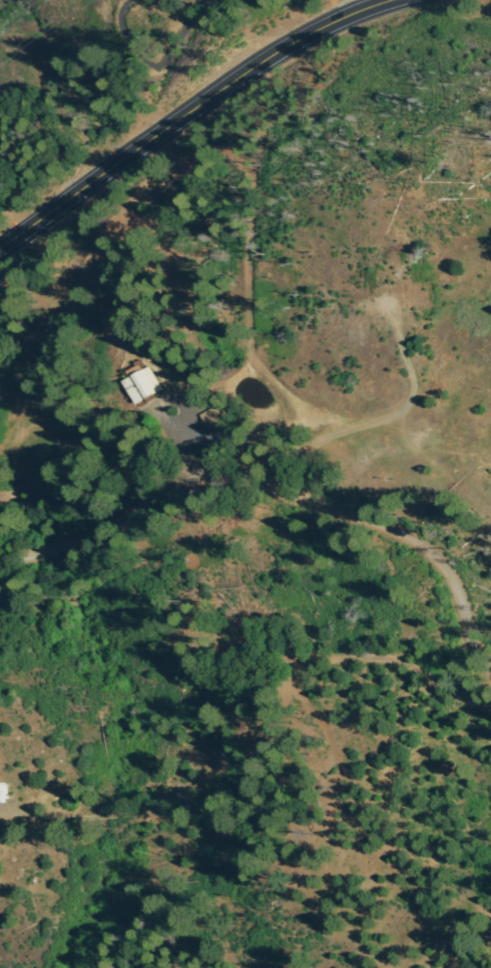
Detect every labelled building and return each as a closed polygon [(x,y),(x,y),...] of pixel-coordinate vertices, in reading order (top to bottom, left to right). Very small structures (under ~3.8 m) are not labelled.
[(142,365),(145,372),(150,369),(162,390),(138,404),(126,383),(133,379),(129,372),(142,365)] [(117,407),(146,391),(132,366),(103,382),(117,407)] [(192,424),(219,411),(228,430),(201,443),(192,424)] [(230,424),(237,422),(240,431),(232,433),(230,424)]
